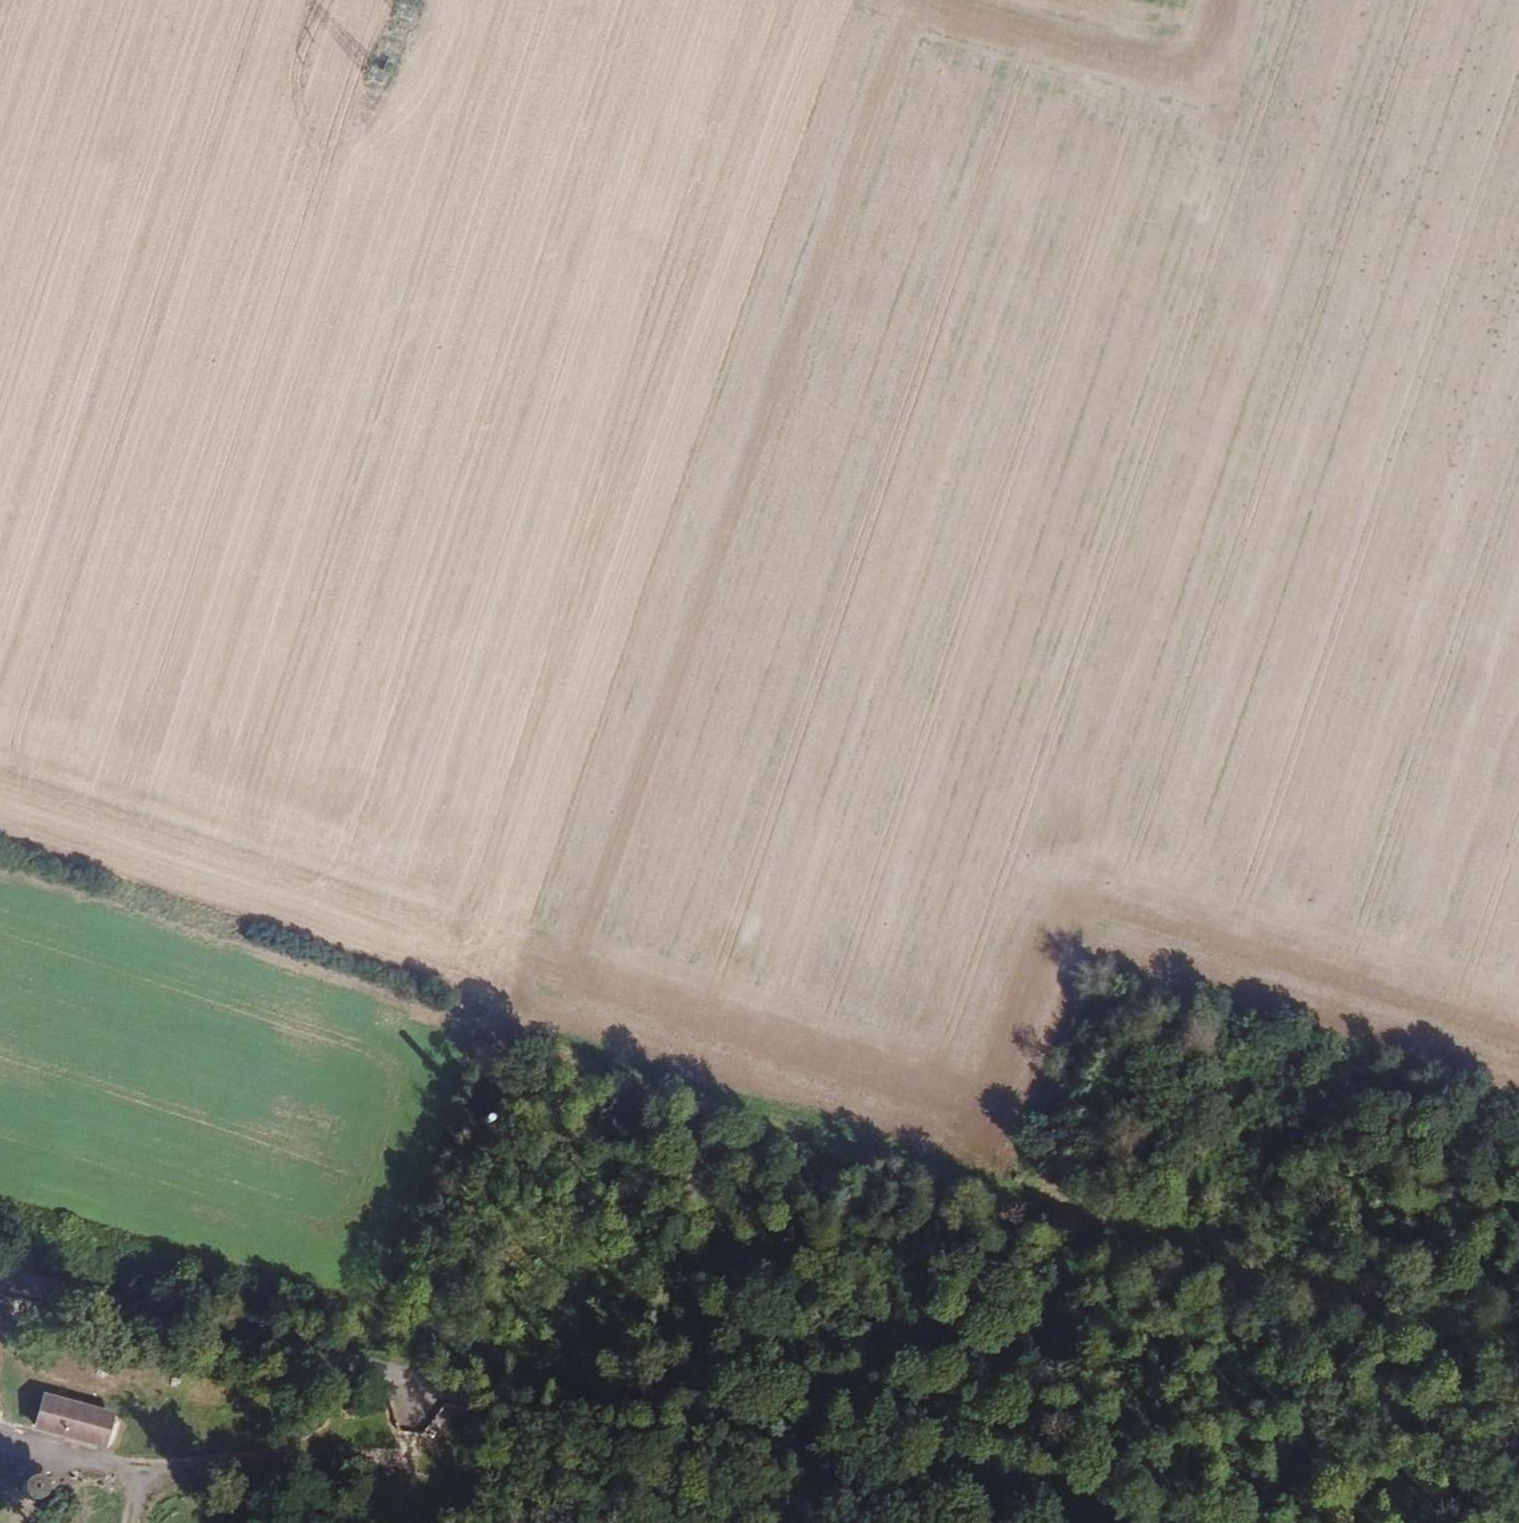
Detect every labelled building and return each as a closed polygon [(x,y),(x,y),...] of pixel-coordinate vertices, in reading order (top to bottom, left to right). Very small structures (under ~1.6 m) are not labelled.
[(88,1438),(97,1401),(23,1384),(15,1420),(88,1438)] [(26,1481),(5,1473),(0,1487),(0,1492),(20,1499),(26,1481)]
